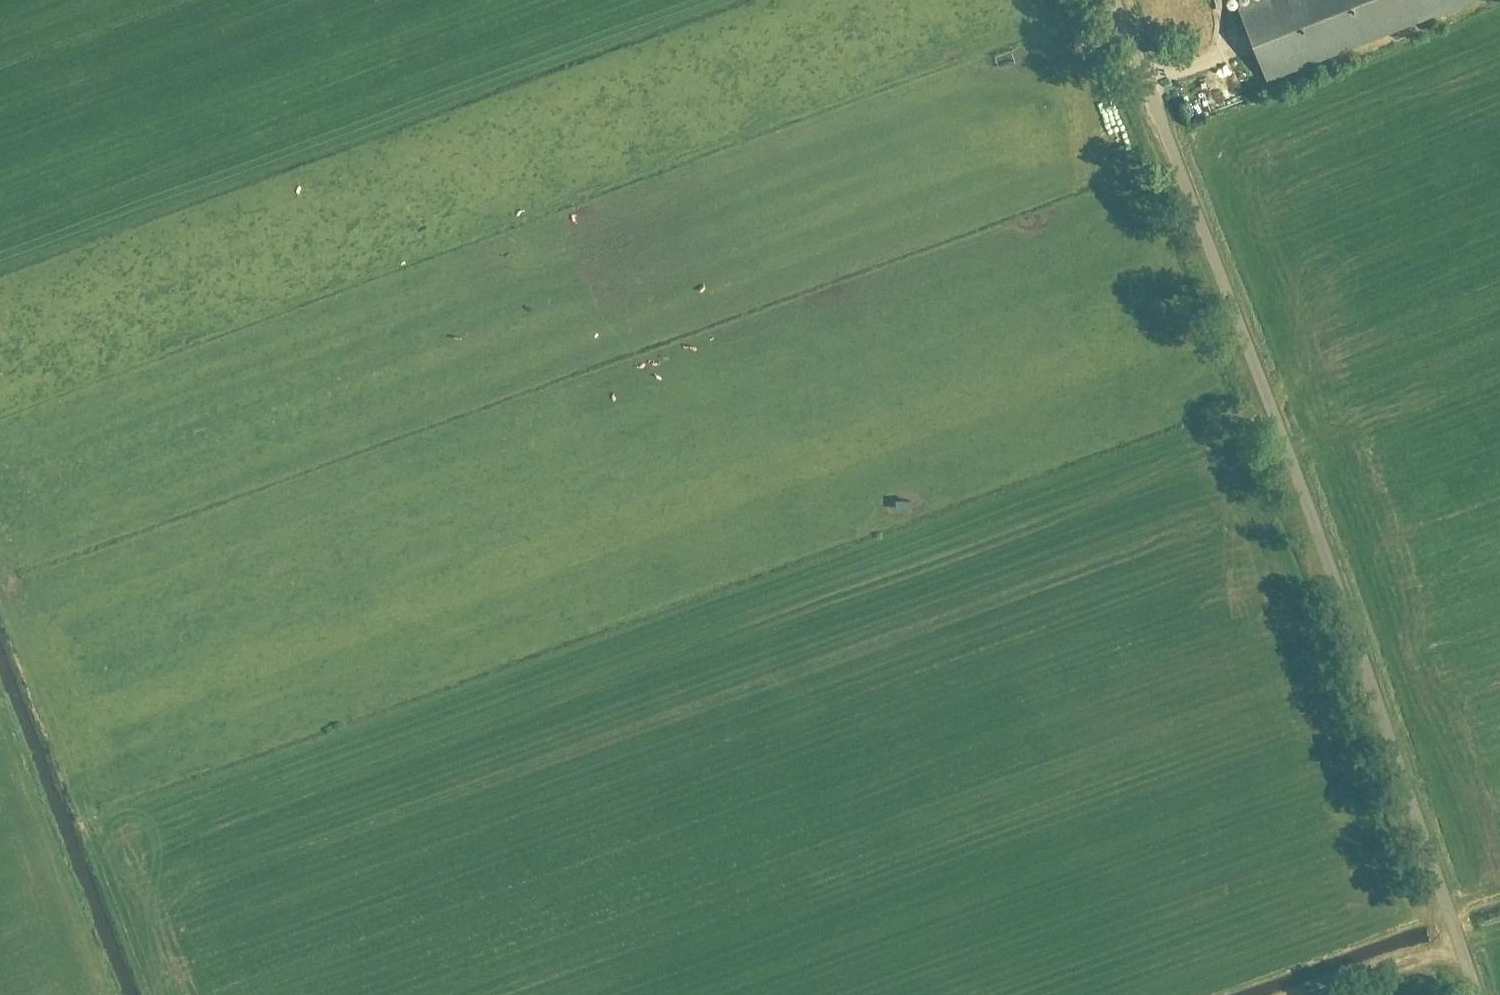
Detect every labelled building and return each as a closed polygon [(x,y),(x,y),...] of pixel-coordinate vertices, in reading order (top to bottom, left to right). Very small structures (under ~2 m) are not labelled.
[(1238,2),(1269,80),(1466,0),(1242,0),(1238,2)]
